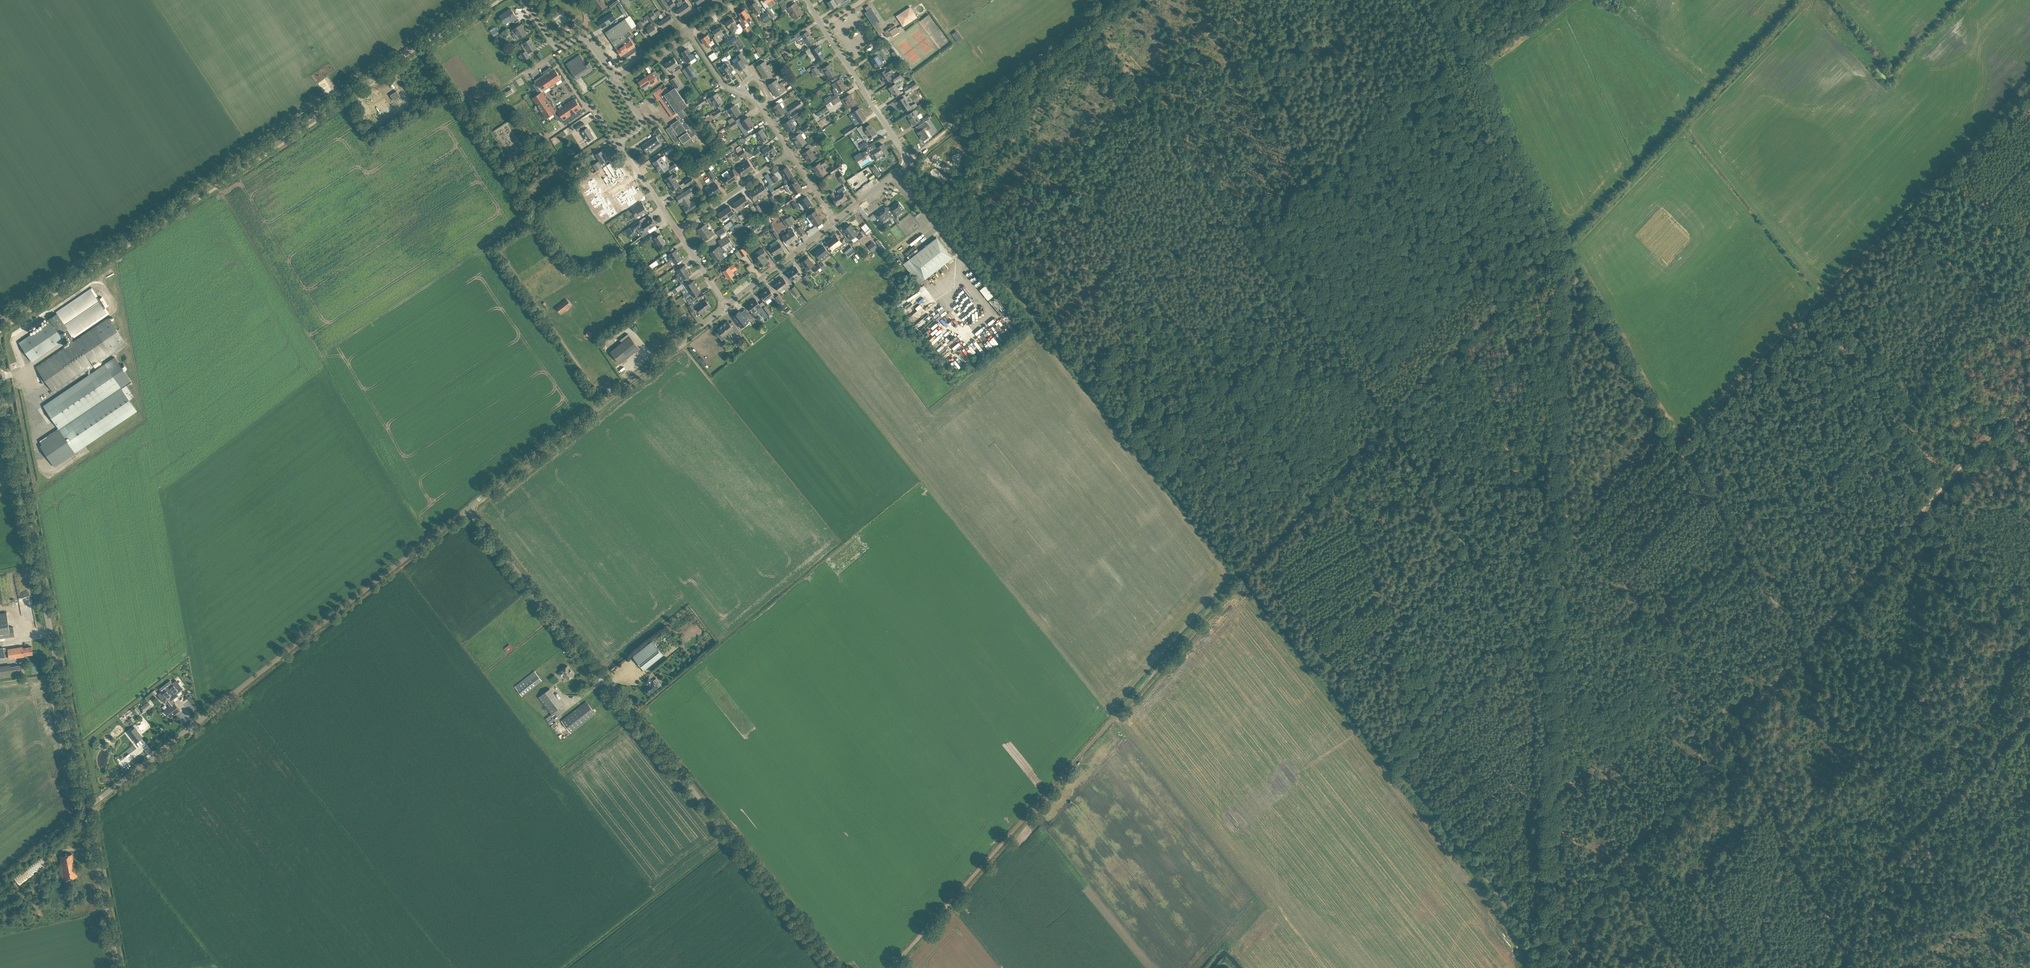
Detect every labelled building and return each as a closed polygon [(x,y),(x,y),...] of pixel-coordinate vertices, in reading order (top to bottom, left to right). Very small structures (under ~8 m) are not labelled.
[(596,5),(596,4),(597,6),(600,10),(606,6),(602,0),(594,0),(593,1),(596,5)] [(666,10),(670,7),(665,0),(663,0),(660,2),(666,10)] [(681,0),(679,2),(686,11),(691,8),(686,0),(683,2),(681,0)] [(828,2),(832,9),(841,2),(843,6),(851,1),(850,0),(830,0),(828,2)] [(686,11),(679,2),(677,3),(678,5),(678,6),(679,8),(677,10),(680,15),(686,11)] [(760,8),(758,6),(756,2),(750,5),(755,12),(755,11),(757,14),(761,12),(758,9),(760,8)] [(782,7),(784,10),(787,8),(794,19),(797,17),(797,18),(801,16),(801,15),(803,14),(796,2),(790,6),(788,3),(782,7)] [(865,12),(880,36),(882,35),(881,33),(883,32),(887,37),(890,35),(893,36),(899,31),(895,24),(884,31),(878,23),(881,21),(870,6),(869,5),(866,7),(868,10),(865,12)] [(769,6),(766,9),(772,18),(775,16),(769,6)] [(910,6),(896,15),(903,26),(917,17),(910,6)] [(500,16),(504,22),(511,18),(513,21),(517,18),(511,8),(505,12),(506,13),(504,14),(504,13),(500,16)] [(742,16),(740,17),(745,24),(749,21),(751,24),(753,22),(751,19),(752,18),(748,12),(747,13),(745,9),(739,13),(742,16)] [(761,15),(767,24),(773,20),(767,11),(761,15)] [(611,12),(598,20),(602,27),(616,18),(611,12)] [(664,12),(661,14),(668,23),(674,20),(670,14),(667,16),(666,14),(664,12)] [(661,14),(659,15),(661,17),(661,18),(662,20),(659,22),(663,27),(668,23),(661,14)] [(605,32),(621,55),(635,46),(628,36),(631,34),(629,30),(634,27),(627,17),(605,32)] [(733,18),(729,20),(728,19),(725,21),(726,22),(729,27),(732,31),(739,27),(733,18)] [(657,31),(652,22),(648,25),(648,26),(646,27),(648,30),(645,32),(647,35),(650,33),(651,35),(657,31)] [(513,34),(516,40),(520,37),(520,38),(527,33),(526,32),(523,28),(524,28),(521,24),(512,30),(514,33),(513,34)] [(722,31),(719,27),(713,31),(716,35),(713,37),(717,43),(723,39),(721,36),(724,34),(722,31)] [(506,31),(500,35),(502,38),(508,34),(511,32),(509,29),(506,31)] [(952,34),(958,42),(963,39),(957,30),(952,34)] [(795,36),(789,40),(791,43),(797,39),(799,38),(803,43),(806,41),(808,44),(810,43),(814,40),(812,36),(811,37),(807,31),(806,32),(802,35),(800,32),(801,31),(796,34),(794,35),(795,36)] [(734,33),(730,36),(733,41),(736,45),(739,50),(745,46),(739,37),(738,38),(734,33)] [(706,45),(708,48),(715,43),(713,40),(711,41),(707,35),(702,39),(706,45)] [(521,45),(525,50),(526,50),(528,53),(537,48),(535,44),(534,45),(530,39),(521,45)] [(761,54),(764,52),(759,45),(756,47),(761,54)] [(814,49),(812,51),(816,57),(818,60),(821,59),(825,56),(824,56),(821,51),(818,46),(814,49)] [(889,52),(885,46),(879,50),(883,56),(889,52)] [(687,49),(682,52),(684,55),(682,57),(686,63),(694,57),(692,54),(691,54),(687,49)] [(529,57),(525,51),(521,54),(523,57),(522,58),(524,61),(529,57)] [(739,60),(734,63),(736,67),(737,67),(739,70),(746,66),(744,63),(747,61),(741,52),(736,55),(739,60)] [(580,77),(593,68),(590,63),(589,62),(587,64),(580,54),(566,63),(577,79),(578,79),(577,78),(580,76),(580,77)] [(870,59),(871,59),(875,65),(875,66),(876,68),(883,63),(878,54),(870,59)] [(734,69),(728,60),(725,56),(721,59),(724,63),(726,66),(722,70),(727,78),(734,74),(731,71),(734,69)] [(673,68),(679,64),(674,57),(665,63),(672,73),(675,72),(673,68)] [(757,66),(760,72),(771,65),(770,63),(767,65),(764,61),(757,66)] [(821,69),(823,74),(826,72),(830,77),(836,73),(832,68),(833,68),(830,63),(821,69)] [(691,64),(684,68),(688,73),(690,76),(696,71),(691,64)] [(760,72),(764,78),(772,73),(769,68),(772,66),(771,65),(760,72)] [(810,73),(813,76),(819,72),(816,66),(811,69),(812,71),(810,73)] [(543,72),(544,74),(534,80),(536,82),(533,84),(539,93),(532,98),(546,118),(553,114),(558,120),(560,119),(563,123),(573,116),(574,118),(582,113),(579,109),(581,108),(577,101),(576,99),(575,98),(556,111),(542,92),(561,78),(561,77),(560,75),(559,75),(555,69),(553,71),(550,67),(543,72)] [(880,73),(885,82),(891,78),(888,73),(892,70),(890,67),(886,70),(886,69),(880,73)] [(639,81),(642,87),(650,82),(652,85),(658,81),(652,72),(646,77),(646,76),(639,81)] [(894,80),(900,76),(902,75),(899,72),(892,77),(894,80)] [(681,84),(676,76),(670,80),(676,88),(681,84)] [(894,80),(896,83),(895,84),(895,83),(889,87),(891,91),(891,90),(895,96),(896,95),(896,96),(898,95),(898,94),(901,92),(897,86),(902,83),(901,82),(903,81),(900,76),(894,80)] [(832,84),(834,87),(836,86),(840,91),(846,87),(840,78),(832,84)] [(768,84),(772,90),(783,83),(782,81),(779,83),(776,79),(768,84)] [(915,81),(904,88),(906,93),(909,91),(918,85),(915,81)] [(772,90),(776,96),(784,91),(781,87),(785,85),(783,83),(772,90)] [(669,91),(666,86),(662,89),(661,88),(653,93),(658,99),(659,98),(667,109),(669,107),(674,116),(675,115),(676,116),(684,110),(682,109),(687,105),(675,87),(669,91)] [(400,96),(399,95),(397,91),(390,95),(393,100),(400,96)] [(709,99),(711,102),(712,101),(716,107),(723,102),(717,93),(709,99)] [(827,103),(831,101),(839,96),(836,93),(831,96),(830,95),(824,99),(827,103)] [(844,98),(847,103),(845,104),(848,108),(856,103),(850,94),(844,98)] [(831,101),(833,105),(841,99),(839,96),(831,101)] [(898,101),(900,105),(901,106),(904,110),(906,109),(908,111),(915,107),(913,104),(910,106),(905,97),(898,101)] [(686,102),(689,106),(695,102),(692,98),(690,99),(690,98),(687,100),(688,101),(686,102)] [(697,102),(699,106),(706,102),(703,98),(697,102)] [(797,108),(802,104),(800,100),(794,104),(788,108),(791,112),(797,108)] [(773,107),(779,116),(787,110),(785,107),(783,108),(779,103),(773,107)] [(727,109),(733,118),(741,113),(738,110),(737,108),(735,104),(727,109)] [(826,105),(816,112),(818,116),(821,114),(820,112),(824,110),(825,111),(829,108),(826,105)] [(852,112),(859,122),(866,118),(863,113),(862,114),(858,109),(859,108),(852,112)] [(907,114),(911,120),(910,121),(913,125),(917,122),(919,125),(929,118),(927,115),(923,118),(920,120),(916,114),(918,113),(916,109),(907,114)] [(681,139),(686,147),(694,141),(691,137),(698,132),(684,110),(676,116),(678,119),(671,124),(671,126),(666,129),(675,143),(681,139)] [(741,121),(741,122),(739,123),(741,128),(742,128),(743,128),(744,128),(745,128),(747,130),(754,126),(751,121),(750,121),(750,120),(750,119),(748,117),(741,121)] [(790,119),(784,124),(786,127),(787,128),(789,132),(796,127),(792,122),(790,119)] [(707,124),(714,134),(718,131),(711,121),(707,124)] [(580,128),(588,141),(594,137),(588,127),(587,128),(585,125),(583,122),(576,127),(578,130),(580,128)] [(921,126),(917,129),(919,131),(918,132),(923,140),(929,136),(931,135),(928,130),(926,132),(925,130),(927,128),(928,129),(931,127),(928,122),(921,126)] [(843,132),(846,136),(858,127),(855,124),(843,132)] [(863,128),(864,129),(860,131),(862,135),(863,134),(866,139),(875,133),(872,128),(872,127),(870,124),(863,128)] [(756,133),(762,142),(768,138),(765,133),(765,134),(764,132),(762,129),(756,133)] [(793,137),(799,147),(806,142),(800,133),(793,137)] [(642,145),(647,152),(660,143),(655,136),(649,140),(650,142),(647,144),(646,142),(642,145)] [(859,145),(861,149),(868,144),(866,140),(859,145)] [(877,148),(872,150),(870,146),(860,152),(864,157),(871,153),(876,161),(880,158),(881,159),(883,159),(885,158),(885,156),(885,155),(886,155),(885,154),(889,152),(886,149),(883,144),(877,148)] [(768,145),(762,149),(766,154),(770,160),(772,159),(773,159),(771,157),(776,154),(775,152),(777,151),(774,146),(770,149),(768,145)] [(735,150),(741,157),(746,153),(741,146),(735,150)] [(803,153),(805,156),(806,156),(807,157),(806,158),(809,162),(816,157),(810,148),(803,153)] [(593,165),(597,171),(602,167),(600,165),(609,159),(603,150),(596,155),(600,161),(593,165)] [(654,162),(659,169),(658,169),(661,173),(670,167),(668,164),(666,165),(661,157),(654,162)] [(753,168),(750,164),(747,159),(744,162),(745,164),(738,168),(743,175),(748,172),(747,171),(749,170),(749,171),(753,168)] [(813,167),(819,177),(827,172),(822,165),(826,163),(824,160),(817,164),(813,167)] [(616,170),(611,162),(607,165),(615,177),(618,175),(620,178),(626,174),(621,167),(616,170)] [(830,170),(832,173),(841,167),(839,164),(830,170)] [(613,179),(615,177),(607,165),(603,167),(608,175),(603,178),(608,186),(614,182),(613,179)] [(792,175),(787,166),(781,171),(785,178),(786,179),(790,176),(792,175)] [(872,169),(876,176),(877,175),(879,178),(882,176),(880,174),(881,173),(880,173),(879,171),(878,171),(875,173),(872,169)] [(732,170),(729,172),(727,170),(722,174),(724,177),(724,178),(728,184),(734,180),(734,181),(738,178),(732,170)] [(666,179),(670,185),(669,186),(672,190),(674,189),(674,190),(675,189),(680,185),(676,179),(679,177),(676,172),(666,179)] [(768,173),(765,175),(767,179),(770,183),(771,184),(774,182),(773,181),(771,177),(768,173)] [(590,188),(584,192),(587,196),(593,192),(597,188),(596,186),(598,184),(594,177),(586,182),(590,188)] [(784,185),(785,187),(794,182),(792,179),(785,184),(784,185)] [(785,187),(789,192),(789,193),(790,193),(791,193),(793,192),(795,194),(802,189),(801,188),(800,187),(796,180),(794,182),(785,187)] [(721,190),(718,186),(716,183),(710,188),(708,186),(705,188),(712,196),(718,192),(718,191),(719,190),(719,191),(721,190)] [(762,184),(755,188),(762,197),(768,193),(762,184)] [(629,192),(626,193),(634,206),(638,203),(633,196),(638,193),(633,185),(627,189),(629,192)] [(590,200),(592,204),(603,197),(601,193),(604,192),(600,186),(597,188),(593,192),(596,196),(590,200)] [(837,190),(839,193),(835,195),(833,192),(830,194),(837,205),(847,198),(843,191),(846,189),(844,186),(837,190)] [(677,197),(680,202),(682,201),(683,203),(684,203),(687,208),(685,209),(687,213),(697,206),(694,201),(691,203),(687,197),(693,193),(690,188),(677,197)] [(762,197),(755,188),(749,192),(754,201),(761,196),(762,197)] [(630,209),(634,206),(626,193),(623,195),(621,193),(616,196),(621,204),(625,201),(630,209)] [(745,195),(739,199),(744,206),(749,202),(745,195)] [(800,201),(805,209),(812,204),(807,196),(800,201)] [(603,197),(592,204),(595,208),(601,204),(604,208),(604,209),(609,205),(609,206),(612,204),(608,198),(605,200),(603,197)] [(744,206),(739,199),(734,203),(738,210),(744,206)] [(876,214),(883,224),(892,217),(898,223),(900,222),(897,218),(906,211),(899,201),(890,208),(889,207),(887,207),(886,208),(885,207),(876,214)] [(632,208),(637,216),(640,214),(641,215),(648,211),(643,204),(639,208),(637,205),(638,204),(632,208)] [(610,218),(618,213),(613,206),(610,208),(609,206),(609,205),(604,209),(604,208),(598,212),(600,216),(606,213),(610,218)] [(731,214),(732,215),(734,214),(734,213),(734,212),(730,206),(724,210),(728,216),(731,214)] [(728,216),(724,210),(718,213),(723,220),(728,216)] [(808,215),(815,225),(822,220),(820,216),(819,216),(818,215),(819,215),(816,210),(808,215)] [(915,232),(910,227),(917,221),(914,216),(911,218),(909,215),(904,218),(907,221),(900,227),(908,237),(915,232)] [(633,232),(637,229),(641,234),(645,232),(656,224),(652,217),(646,220),(642,223),(640,220),(634,224),(630,227),(633,232)] [(783,220),(787,226),(792,223),(788,217),(783,220)] [(752,228),(756,233),(765,226),(762,221),(752,228)] [(699,228),(698,229),(705,240),(714,234),(712,230),(710,231),(705,224),(700,228),(700,227),(699,228)] [(850,224),(844,229),(849,236),(848,237),(850,239),(852,238),(852,239),(856,236),(859,239),(863,235),(860,231),(858,229),(856,231),(850,224)] [(868,225),(863,228),(867,236),(873,233),(868,225)] [(805,232),(800,226),(796,228),(801,235),(805,232)] [(716,232),(719,235),(725,231),(723,227),(716,232)] [(788,231),(782,236),(788,244),(792,241),(794,239),(794,240),(798,237),(792,228),(788,230),(788,231)] [(772,233),(776,239),(780,237),(775,230),(772,233)] [(642,240),(644,242),(654,236),(652,233),(642,240)] [(655,237),(660,246),(657,248),(659,250),(663,247),(662,245),(666,242),(660,234),(655,237)] [(836,235),(827,243),(830,247),(832,249),(837,245),(842,252),(844,250),(847,253),(849,252),(853,248),(849,243),(845,246),(841,242),(836,235)] [(921,244),(923,243),(918,235),(911,239),(916,247),(918,246),(917,245),(920,243),(921,244)] [(716,259),(718,261),(725,257),(723,254),(735,246),(729,237),(720,243),(723,249),(721,251),(718,247),(710,252),(715,259),(716,259)] [(909,258),(925,278),(952,257),(936,237),(909,258)] [(783,249),(781,245),(779,242),(770,248),(775,254),(778,252),(780,251),(783,249)] [(819,249),(815,252),(818,256),(819,258),(820,259),(820,258),(821,260),(829,254),(827,253),(828,252),(826,249),(823,246),(820,248),(820,249),(819,249)] [(739,250),(743,256),(747,253),(743,247),(739,250)] [(767,253),(763,247),(755,252),(757,255),(755,257),(760,266),(768,261),(765,257),(764,258),(763,256),(767,253)] [(668,259),(669,261),(679,254),(678,251),(677,249),(669,254),(671,257),(668,259)] [(669,261),(671,263),(673,261),(675,263),(683,258),(682,256),(681,256),(679,254),(669,261)] [(814,264),(811,261),(808,257),(807,258),(807,259),(806,260),(806,259),(802,262),(807,269),(814,264)] [(676,274),(677,276),(688,270),(686,267),(687,266),(685,264),(677,270),(679,272),(676,274)] [(737,269),(734,264),(726,269),(725,268),(723,267),(723,268),(722,269),(721,270),(721,271),(721,272),(722,273),(723,274),(724,274),(725,274),(728,278),(734,274),(732,271),(737,269)] [(813,269),(819,275),(822,273),(820,271),(823,269),(819,264),(813,269)] [(841,274),(845,271),(840,264),(836,267),(841,274)] [(802,274),(796,267),(788,273),(793,280),(798,276),(799,276),(802,274)] [(688,270),(677,276),(679,278),(681,276),(683,279),(692,274),(690,272),(689,272),(688,270)] [(897,283),(899,286),(907,279),(904,276),(897,283)] [(932,290),(938,286),(930,276),(924,281),(932,290)] [(790,286),(787,282),(784,278),(782,279),(781,278),(777,281),(778,282),(775,285),(780,292),(787,287),(787,288),(790,286)] [(684,287),(687,292),(697,286),(694,280),(687,285),(685,282),(682,284),(675,288),(678,292),(684,287)] [(988,282),(979,289),(987,300),(996,293),(988,282)] [(697,286),(687,292),(683,295),(686,299),(687,299),(690,303),(693,301),(696,299),(694,296),(701,291),(697,286)] [(799,293),(794,286),(791,289),(796,295),(799,293)] [(51,321),(19,342),(32,360),(36,358),(63,339),(59,334),(65,330),(70,337),(71,343),(72,342),(72,336),(73,336),(74,337),(109,313),(105,307),(106,307),(109,305),(108,304),(107,305),(102,296),(99,298),(92,287),(56,311),(57,313),(49,318),(51,321)] [(923,296),(928,292),(924,287),(919,291),(923,296)] [(774,294),(772,292),(769,288),(760,295),(765,301),(774,294)] [(933,289),(933,290),(921,300),(923,303),(936,292),(934,289),(933,289)] [(784,300),(779,294),(775,297),(780,303),(784,300)] [(900,309),(910,302),(907,298),(897,304),(900,309)] [(556,307),(561,313),(572,305),(567,299),(556,307)] [(751,303),(748,306),(751,310),(752,312),(753,312),(755,315),(760,311),(763,316),(765,318),(766,316),(768,315),(763,308),(761,306),(759,304),(758,303),(755,299),(752,301),(753,302),(751,303)] [(940,299),(926,311),(929,314),(926,317),(927,318),(931,316),(933,318),(938,314),(936,311),(939,308),(937,306),(942,302),(940,299)] [(696,307),(701,313),(705,310),(706,309),(710,306),(705,300),(696,307)] [(676,308),(681,315),(685,312),(681,305),(676,308)] [(766,306),(763,308),(768,315),(771,313),(766,306)] [(737,312),(732,316),(741,328),(749,322),(748,320),(752,317),(749,313),(745,317),(741,312),(738,314),(737,312)] [(1013,317),(1010,312),(1004,317),(1011,326),(1017,322),(1013,317)] [(111,353),(126,343),(109,317),(72,342),(71,343),(36,366),(53,392),(94,365),(95,367),(101,363),(100,361),(111,353)] [(723,324),(723,325),(727,330),(728,332),(730,334),(733,331),(734,330),(735,330),(739,336),(742,333),(738,328),(736,325),(733,327),(730,323),(728,320),(727,321),(726,322),(724,322),(723,323),(723,324)] [(723,325),(717,329),(723,335),(720,337),(722,340),(727,336),(725,334),(728,332),(727,330),(723,325)] [(640,349),(628,333),(620,340),(622,342),(610,351),(620,363),(635,351),(636,352),(640,349)] [(114,357),(43,405),(58,427),(39,440),(42,444),(40,445),(54,466),(136,410),(129,400),(134,396),(126,385),(131,381),(114,357)] [(8,587),(7,574),(0,575),(0,588),(8,587)] [(597,588),(589,593),(594,599),(601,594),(597,588)] [(0,613),(0,638),(15,636),(13,626),(9,627),(7,612),(0,613)] [(633,655),(644,669),(664,654),(652,640),(633,655)] [(507,652),(512,648),(509,643),(503,648),(507,652)] [(8,648),(9,658),(19,656),(24,656),(24,655),(33,653),(32,646),(23,647),(23,646),(18,647),(8,648)] [(21,674),(19,665),(11,666),(10,664),(0,666),(0,677),(21,674)] [(561,676),(564,674),(568,679),(575,674),(572,671),(572,670),(570,668),(568,665),(558,673),(561,676)] [(529,675),(515,686),(522,696),(537,684),(529,675)] [(652,681),(649,677),(644,681),(646,684),(647,683),(648,685),(644,688),(649,694),(658,686),(653,680),(652,681)] [(176,679),(157,694),(164,703),(166,701),(169,705),(164,709),(170,717),(175,714),(174,714),(176,712),(176,713),(180,710),(174,702),(174,703),(172,700),(179,694),(178,692),(183,689),(180,685),(176,679)] [(550,688),(538,697),(552,714),(563,705),(550,688)] [(145,711),(153,705),(149,700),(141,706),(145,711)] [(562,720),(571,733),(596,714),(586,701),(562,720)] [(142,736),(135,727),(129,732),(136,741),(142,736)] [(60,855),(60,856),(61,856),(62,862),(60,862),(63,879),(78,876),(75,862),(74,862),(72,853),(60,855)] [(13,876),(19,885),(48,864),(41,855),(13,876)]
